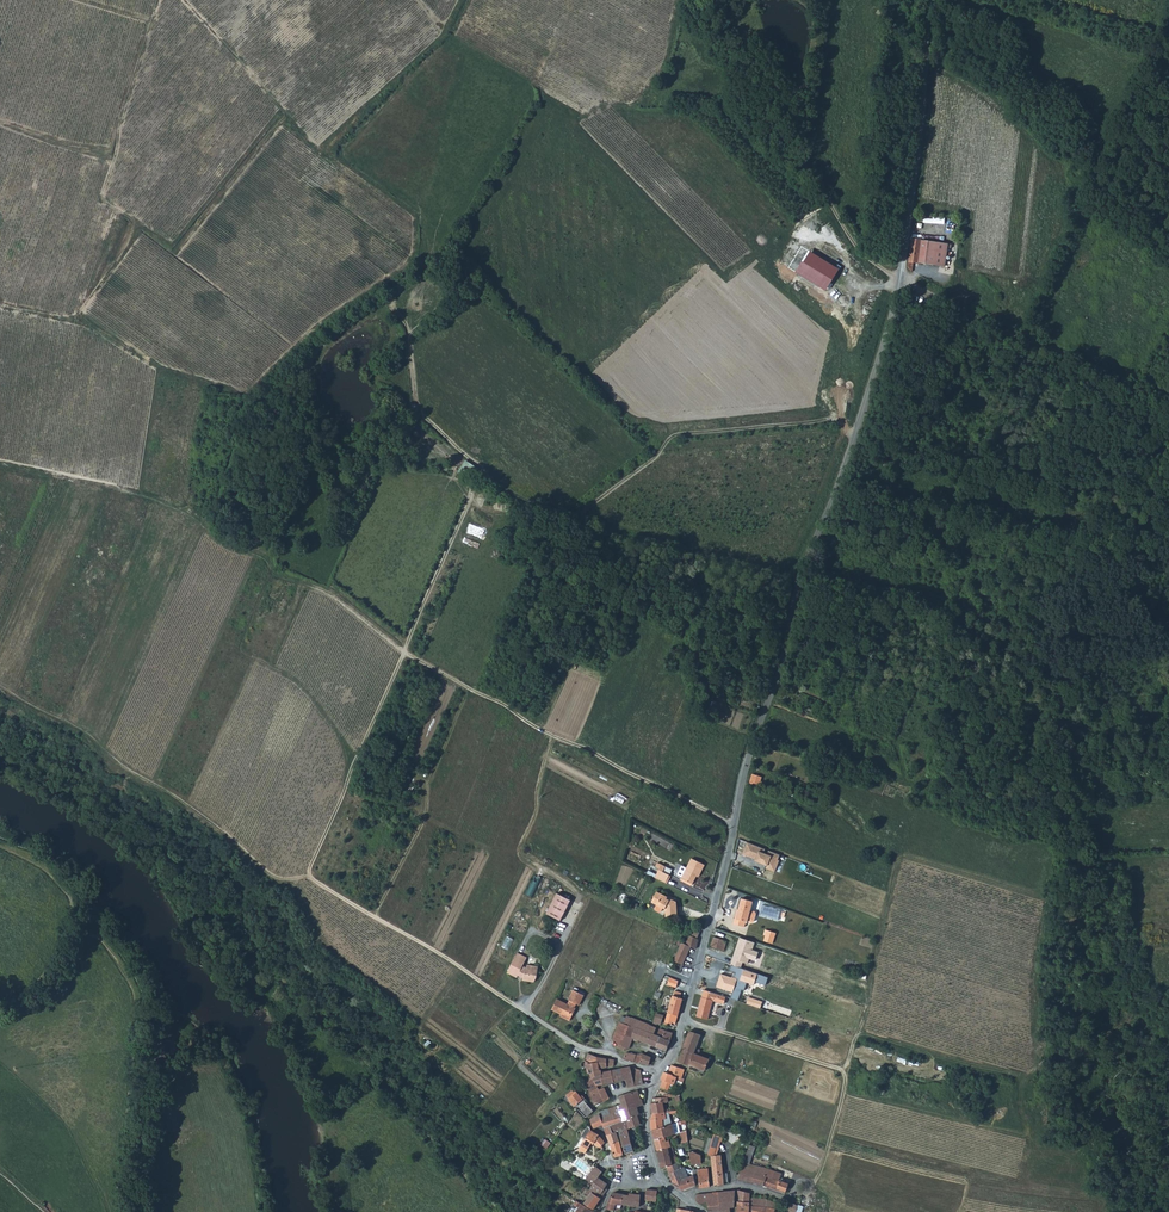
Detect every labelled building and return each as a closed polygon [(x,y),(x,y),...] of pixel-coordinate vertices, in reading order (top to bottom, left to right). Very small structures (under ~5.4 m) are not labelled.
[(911,249),(908,267),(912,271),(913,267),(914,262),(918,263),(921,240),(912,238),(911,249)] [(921,240),(918,263),(933,265),(936,242),(921,240)] [(948,243),(936,242),(933,265),(945,266),(948,243)] [(952,276),(935,273),(934,281),(950,284),(952,276)] [(749,783),(755,785),(756,781),(757,776),(752,774),(749,783)] [(624,804),(627,798),(619,794),(616,800),(624,804)] [(776,873),(783,855),(748,843),(743,856),(768,866),(767,869),(776,873)] [(693,884),(697,876),(698,873),(700,874),(705,865),(692,858),(687,869),(682,879),(693,884)] [(662,865),(656,878),(667,883),(671,875),(664,872),(666,867),(662,865)] [(534,898),(543,880),(536,877),(528,895),(534,898)] [(630,886),(627,892),(635,896),(638,890),(630,886)] [(658,892),(653,902),(658,905),(656,908),(657,910),(661,912),(663,911),(664,908),(666,909),(667,917),(678,916),(676,902),(674,901),(671,901),(668,899),(668,897),(658,892)] [(547,916),(550,917),(560,896),(558,895),(552,906),(547,916)] [(560,896),(550,917),(561,922),(571,902),(560,896)] [(754,902),(743,899),(739,910),(740,911),(739,914),(738,914),(737,918),(735,918),(733,924),(745,927),(746,922),(748,922),(752,923),(753,922),(755,915),(754,914),(751,913),(754,902)] [(694,937),(697,939),(699,939),(700,934),(699,933),(691,929),(689,934),(689,935),(694,937)] [(770,937),(767,936),(765,942),(774,945),(778,934),(771,932),(770,937)] [(694,937),(689,935),(686,944),(691,946),(696,949),(699,939),(697,939),(694,937)] [(711,946),(724,951),(727,941),(714,937),(711,946)] [(682,942),(673,960),(682,964),(691,946),(686,944),(682,942)] [(517,953),(508,972),(513,975),(518,977),(519,974),(521,975),(526,966),(524,965),(526,960),(527,959),(523,956),(517,953)] [(526,966),(521,975),(524,977),(524,979),(535,981),(538,976),(539,965),(528,964),(527,967),(526,966)] [(766,986),(769,977),(732,966),(731,972),(734,973),(733,977),(722,974),(718,988),(734,993),(732,999),(740,1001),(746,983),(756,986),(757,983),(766,986)] [(561,1016),(564,1017),(576,993),(572,991),(567,999),(569,1000),(567,1004),(557,999),(552,1009),(562,1014),(561,1016)] [(674,991),(668,1013),(678,1015),(681,1003),(682,999),(680,998),(681,993),(674,991)] [(722,1002),(722,1003),(724,1003),(725,998),(704,991),(703,995),(712,998),(722,1001),(722,1002)] [(576,993),(564,1017),(570,1020),(576,1009),(573,1007),(572,1006),(574,1003),(575,1004),(578,1005),(582,996),(576,993)] [(713,1000),(722,1003),(722,1002),(722,1001),(712,998),(703,995),(698,1016),(708,1019),(713,1000)] [(657,1013),(653,1023),(658,1024),(658,1023),(661,1024),(664,1015),(657,1013)] [(678,1015),(668,1013),(664,1024),(668,1025),(669,1023),(671,1024),(671,1025),(675,1026),(678,1015)] [(631,1017),(628,1025),(646,1032),(642,1042),(654,1046),(658,1036),(655,1034),(657,1028),(649,1025),(649,1024),(631,1017)] [(616,1032),(614,1036),(613,1038),(619,1045),(626,1048),(629,1049),(629,1048),(633,1038),(642,1042),(646,1032),(628,1025),(625,1024),(622,1023),(618,1028),(616,1032)] [(660,1029),(658,1036),(661,1037),(657,1048),(666,1051),(669,1043),(672,1035),(673,1033),(660,1029)] [(690,1031),(685,1044),(696,1048),(700,1035),(690,1031)] [(685,1044),(683,1049),(694,1053),(696,1048),(685,1044)] [(678,1062),(690,1066),(690,1065),(705,1070),(709,1059),(694,1053),(683,1049),(678,1062)] [(627,1052),(624,1059),(636,1062),(640,1063),(643,1055),(627,1052)] [(643,1055),(640,1063),(653,1065),(654,1060),(651,1057),(643,1053),(643,1055)] [(594,1056),(588,1054),(585,1061),(590,1064),(592,1072),(601,1070),(601,1068),(597,1057),(594,1056)] [(606,1058),(597,1057),(601,1068),(607,1067),(614,1066),(615,1060),(606,1058)] [(669,1073),(678,1077),(682,1078),(683,1074),(685,1069),(672,1065),(669,1073)] [(630,1067),(621,1069),(623,1081),(626,1080),(633,1079),(630,1067)] [(633,1079),(641,1078),(639,1069),(630,1067),(633,1079)] [(601,1070),(592,1072),(591,1073),(593,1078),(597,1086),(598,1086),(604,1085),(602,1072),(601,1070)] [(662,1084),(661,1087),(668,1090),(671,1084),(675,1085),(678,1077),(669,1073),(665,1072),(662,1080),(664,1080),(662,1084)] [(585,1082),(590,1092),(599,1088),(598,1086),(597,1086),(593,1078),(585,1082)] [(641,1078),(633,1079),(635,1086),(642,1085),(641,1078)] [(633,1079),(626,1080),(628,1088),(635,1086),(633,1079)] [(600,1089),(605,1101),(610,1099),(605,1087),(600,1089)] [(599,1088),(590,1092),(596,1106),(605,1101),(600,1089),(599,1088)] [(586,1117),(588,1117),(594,1111),(585,1101),(575,1089),(568,1096),(569,1098),(576,1105),(582,1112),(586,1117)] [(619,1096),(622,1104),(623,1109),(634,1106),(635,1107),(643,1105),(644,1105),(643,1100),(641,1100),(638,1090),(632,1093),(630,1093),(619,1096)] [(569,1098),(568,1096),(564,1098),(573,1108),(576,1105),(569,1098)] [(652,1104),(654,1114),(665,1112),(669,1112),(669,1111),(669,1109),(664,1109),(663,1101),(666,1101),(665,1097),(658,1098),(656,1098),(656,1103),(652,1104)] [(634,1106),(623,1109),(627,1120),(628,1119),(642,1114),(645,1113),(643,1105),(635,1107),(634,1106)] [(617,1106),(611,1108),(616,1124),(623,1121),(619,1111),(617,1106)] [(616,1124),(611,1108),(598,1113),(598,1116),(591,1119),(591,1121),(595,1129),(603,1125),(608,1136),(611,1145),(616,1158),(624,1156),(624,1155),(622,1149),(619,1138),(617,1132),(614,1133),(612,1125),(616,1124)] [(652,1119),(653,1130),(663,1126),(662,1119),(666,1119),(665,1112),(654,1114),(654,1119),(652,1119)] [(642,1114),(628,1119),(631,1129),(633,1128),(634,1130),(636,1129),(635,1127),(641,1125),(641,1124),(639,1120),(643,1119),(642,1114)] [(623,1121),(616,1124),(612,1125),(614,1133),(617,1132),(619,1131),(620,1131),(621,1136),(624,1146),(626,1154),(635,1151),(634,1149),(631,1137),(629,1132),(628,1130),(631,1129),(628,1119),(627,1120),(623,1121)] [(663,1126),(653,1130),(656,1139),(665,1136),(675,1133),(672,1123),(663,1126)] [(584,1143),(581,1149),(587,1152),(593,1141),(601,1147),(605,1141),(599,1135),(596,1132),(591,1129),(586,1137),(584,1143)] [(688,1130),(681,1132),(682,1143),(689,1141),(688,1130)] [(709,1153),(714,1134),(711,1133),(706,1152),(709,1153)] [(724,1137),(715,1133),(714,1134),(709,1153),(709,1154),(711,1155),(712,1164),(713,1172),(715,1185),(724,1184),(724,1182),(723,1173),(721,1154),(717,1155),(720,1148),(722,1141),(723,1141),(724,1137)] [(665,1136),(656,1139),(658,1151),(669,1147),(665,1136)] [(547,1140),(543,1145),(549,1149),(552,1143),(547,1140)] [(669,1147),(658,1151),(662,1167),(668,1166),(673,1164),(670,1152),(673,1151),(672,1146),(669,1147)] [(708,1158),(700,1154),(700,1159),(691,1160),(691,1164),(692,1164),(705,1163),(708,1163),(708,1158)] [(744,1161),(738,1178),(746,1181),(749,1173),(750,1172),(747,1166),(748,1163),(744,1161)] [(674,1182),(674,1183),(689,1177),(685,1167),(682,1168),(679,1162),(677,1163),(673,1164),(668,1166),(674,1182)] [(753,1164),(748,1163),(747,1166),(750,1172),(751,1172),(763,1175),(768,1176),(779,1181),(783,1182),(784,1179),(779,1177),(781,1173),(769,1168),(757,1166),(753,1164)] [(596,1166),(587,1178),(594,1184),(592,1186),(592,1187),(591,1189),(593,1191),(595,1188),(604,1194),(608,1188),(607,1187),(608,1184),(600,1177),(603,1173),(599,1168),(596,1166)] [(698,1169),(700,1187),(710,1186),(708,1168),(698,1169)] [(749,1173),(746,1181),(763,1185),(765,1186),(775,1190),(784,1194),(787,1187),(788,1184),(783,1182),(779,1181),(768,1176),(763,1175),(751,1172),(750,1172),(749,1173)] [(689,1177),(674,1183),(683,1190),(687,1188),(696,1185),(694,1175),(689,1177)] [(591,1189),(588,1187),(586,1189),(587,1190),(586,1192),(590,1194),(585,1202),(595,1209),(603,1198),(602,1197),(604,1194),(595,1188),(593,1191),(591,1189)] [(630,1194),(624,1193),(622,1204),(631,1205),(632,1193),(633,1190),(631,1190),(630,1194)] [(720,1191),(710,1192),(711,1201),(720,1200),(721,1211),(726,1211),(726,1198),(726,1197),(735,1197),(735,1190),(720,1191)] [(750,1193),(739,1190),(739,1202),(750,1202),(750,1197),(750,1193)] [(613,1203),(617,1203),(622,1204),(624,1193),(615,1192),(614,1195),(613,1203)] [(697,1194),(699,1202),(709,1201),(711,1201),(710,1192),(697,1194)] [(641,1194),(632,1193),(631,1205),(640,1206),(641,1194)] [(607,1208),(615,1210),(617,1203),(613,1203),(614,1195),(612,1194),(610,1200),(607,1208)] [(750,1211),(775,1211),(777,1202),(768,1199),(765,1198),(754,1198),(750,1197),(750,1202),(750,1205),(750,1211)] [(726,1211),(730,1211),(730,1210),(732,1210),(731,1207),(735,1207),(735,1201),(731,1201),(730,1198),(726,1198),(726,1211)] [(709,1201),(709,1211),(720,1211),(721,1211),(720,1200),(711,1201),(709,1201)] [(583,1203),(577,1211),(595,1211),(596,1211),(594,1210),(583,1203)] [(788,1211),(792,1211),(796,1211),(799,1205),(791,1203),(788,1211)]
